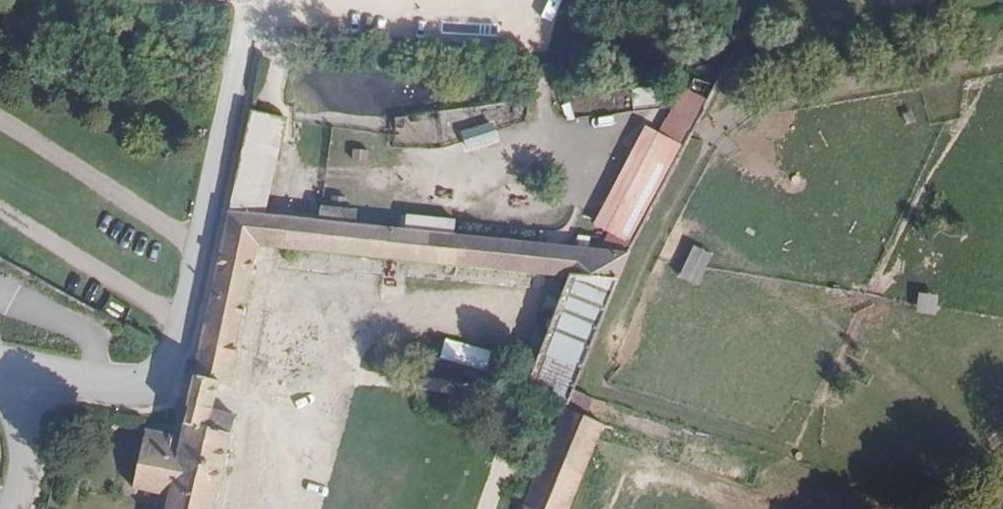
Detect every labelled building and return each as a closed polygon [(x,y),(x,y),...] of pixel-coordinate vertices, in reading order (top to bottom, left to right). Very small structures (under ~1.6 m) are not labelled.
[(710,104),(682,89),(672,109),(666,120),(658,135),(686,149),(692,137),(697,128),(710,104)] [(494,121),(463,131),(469,150),(501,140),(494,121)] [(658,135),(646,128),(594,227),(635,248),(686,149),(658,135)] [(231,385),(260,249),(266,215),(232,212),(227,237),(196,378),(231,385)] [(570,407),(631,255),(598,249),(541,243),(457,235),(405,230),(357,225),(319,221),(283,218),(278,250),(567,279),(524,387),(570,407)] [(405,230),(457,235),(458,223),(406,219),(405,230)] [(681,276),(700,285),(715,253),(697,244),(681,276)] [(491,366),(494,349),(446,341),(443,359),(491,366)] [(226,413),(189,405),(182,438),(147,432),(135,491),(169,497),(166,508),(215,508),(235,414),(226,413)] [(528,508),(575,508),(601,446),(560,433),(528,508)]
